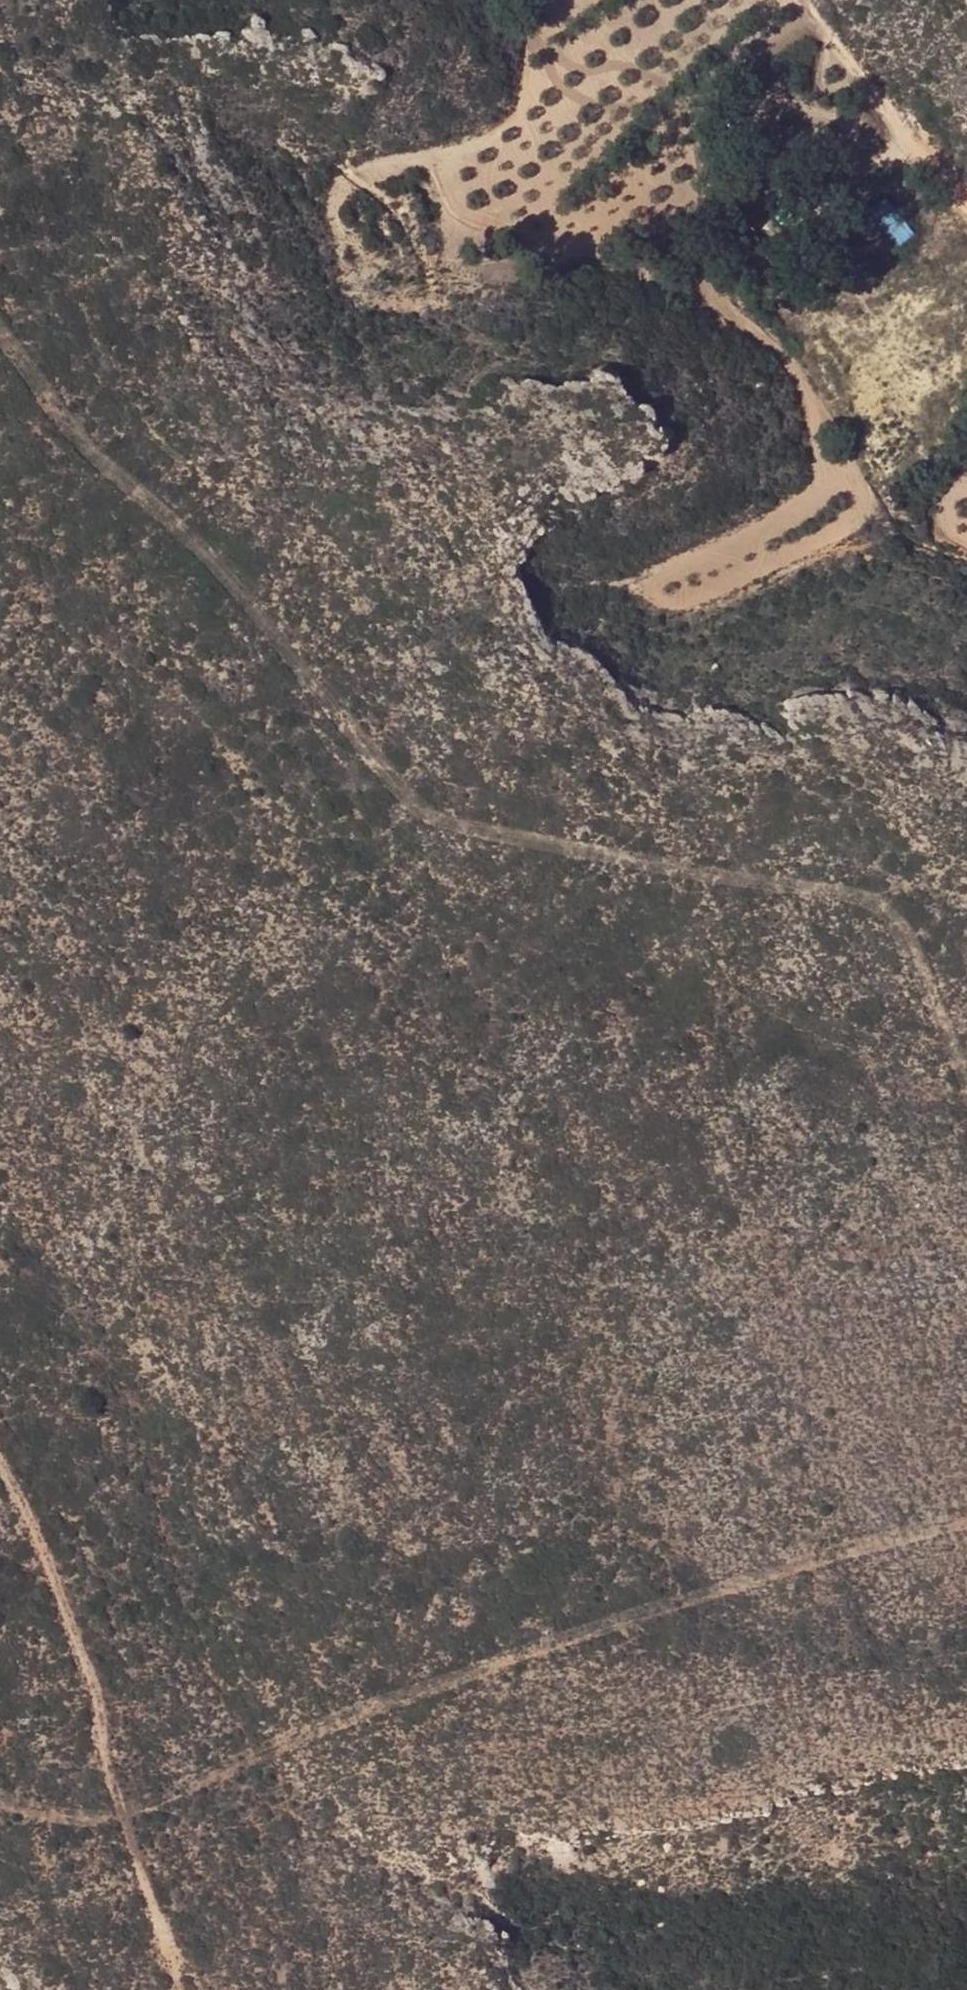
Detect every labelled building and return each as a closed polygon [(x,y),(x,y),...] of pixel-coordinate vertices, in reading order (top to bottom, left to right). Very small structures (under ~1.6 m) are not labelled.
[(871,214),(896,247),(912,234),(887,202),(871,214)]
